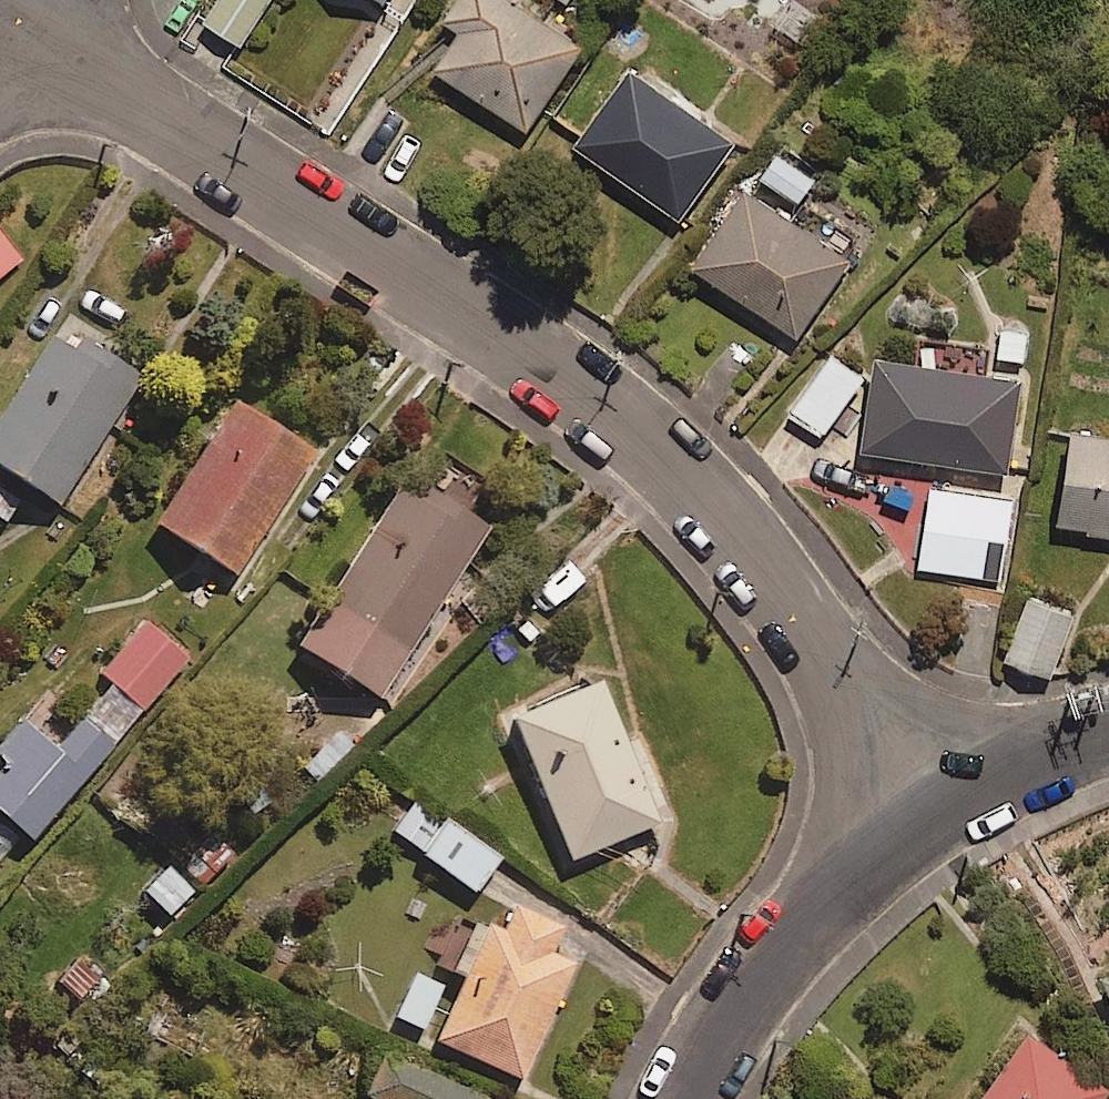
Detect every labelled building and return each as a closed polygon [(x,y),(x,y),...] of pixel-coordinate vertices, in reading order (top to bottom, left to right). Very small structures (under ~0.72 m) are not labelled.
[(204,15),(241,38),(265,0),(213,0),(204,15)] [(579,37),(524,0),(451,0),(444,10),(461,22),(433,63),(522,123),(579,37)] [(734,139),(628,59),(570,137),(677,216),(734,139)] [(812,173),(775,148),(759,171),(796,197),(812,173)] [(848,245),(740,178),(688,261),(796,329),(848,245)] [(0,234),(0,272),(18,257),(0,234)] [(56,313),(0,405),(0,461),(60,497),(140,364),(56,313)] [(1033,329),(995,321),(988,355),(1026,364),(1033,329)] [(861,372),(828,350),(787,411),(820,433),(861,372)] [(1019,372),(871,350),(857,445),(1005,466),(1019,372)] [(316,449),(231,393),(149,517),(234,573),(316,449)] [(1073,424),(1058,515),(1087,520),(1085,528),(1108,532),(1108,430),(1073,424)] [(487,531),(404,475),(295,638),(378,693),(487,531)] [(1012,491),(930,480),(918,565),(1000,576),(1012,491)] [(1075,606),(1028,588),(1002,656),(1050,674),(1075,606)] [(0,767),(0,811),(28,836),(184,657),(143,621),(99,672),(109,680),(51,746),(20,719),(0,740),(0,757),(5,762),(0,767)] [(655,814),(591,676),(505,716),(570,854),(655,814)] [(470,892),(500,854),(448,814),(441,822),(413,800),(390,830),(470,892)] [(210,832),(179,864),(200,884),(230,852),(210,832)] [(556,924),(510,903),(498,930),(469,917),(446,965),(462,972),(432,1036),(518,1076),(571,961),(544,949),(556,924)] [(81,946),(55,977),(82,999),(108,969),(81,946)] [(1100,967),(1108,989),(1108,963),(1100,967)] [(444,983),(414,968),(392,1012),(422,1027),(444,983)] [(1108,1088),(1108,1084),(1026,1023),(970,1098),(1101,1098),(1108,1088)] [(368,1098),(489,1098),(388,1054),(368,1098)]
